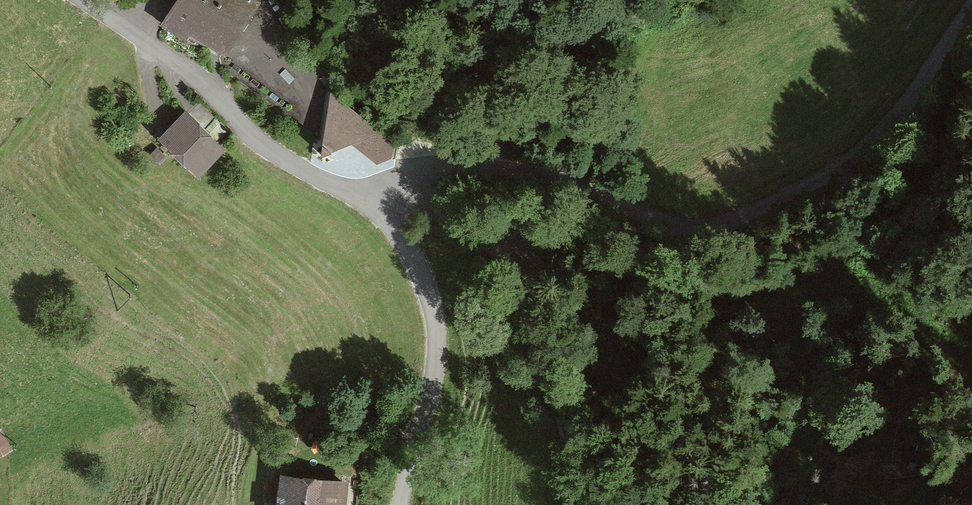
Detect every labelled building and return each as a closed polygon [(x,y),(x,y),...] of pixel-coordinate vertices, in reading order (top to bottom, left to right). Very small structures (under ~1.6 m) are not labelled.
[(160,30),(186,46),(190,39),(226,61),(260,5),(251,0),(178,0),(160,30)] [(393,143),(331,97),(321,164),(351,148),(377,167),(392,160),(393,143)] [(226,151),(184,112),(156,142),(199,180),(226,151)] [(0,442),(0,444),(10,461),(29,450),(18,431),(0,442)] [(290,474),(285,504),(346,504),(350,483),(290,474)]
